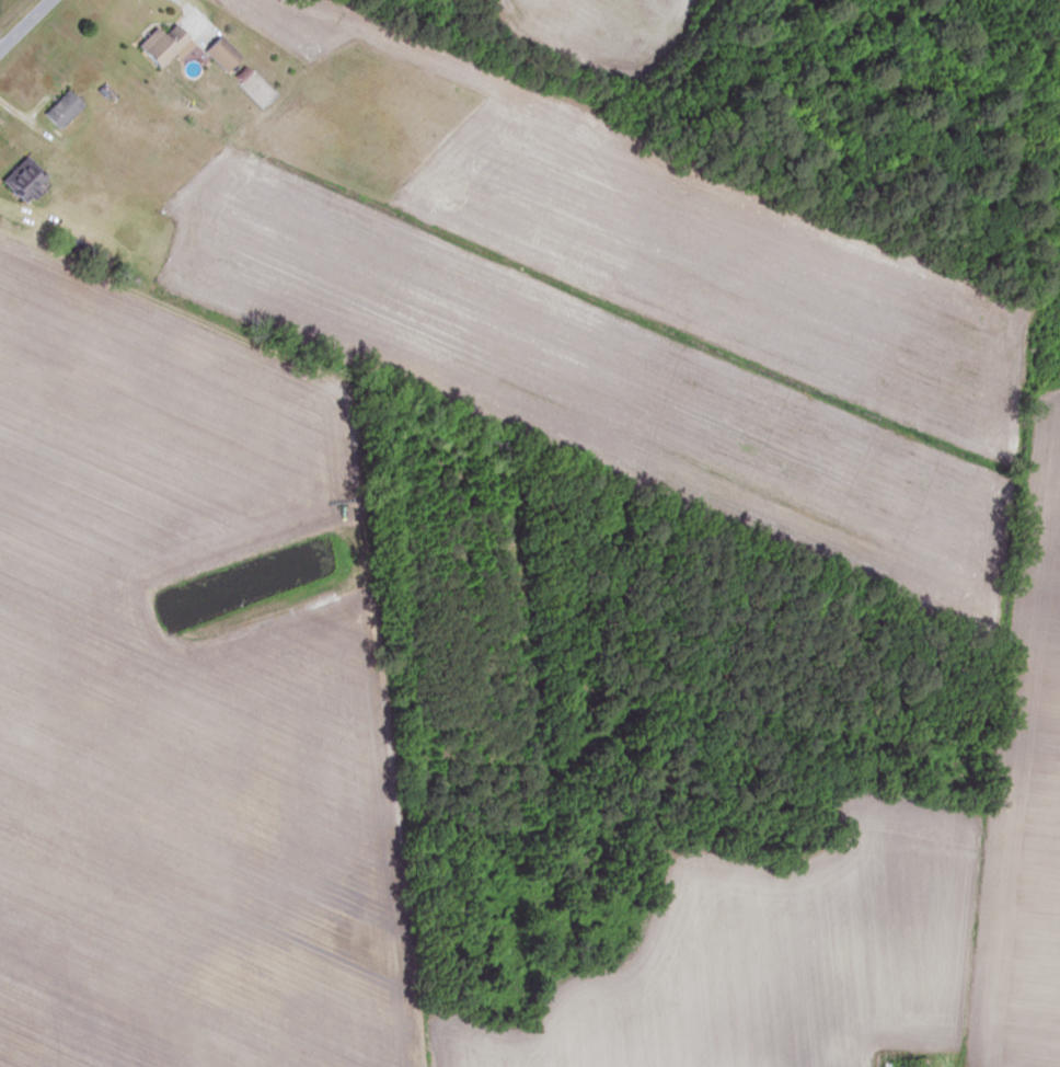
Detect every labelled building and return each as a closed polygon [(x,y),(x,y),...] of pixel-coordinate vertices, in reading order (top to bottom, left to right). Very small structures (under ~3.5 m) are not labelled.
[(185,39),(171,24),(160,34),(153,26),(132,46),(153,69),(185,39)] [(223,72),(239,56),(217,34),(200,50),(223,72)] [(82,105),(65,88),(40,114),(56,131),(82,105)] [(23,155),(0,178),(0,184),(21,205),(47,179),(23,155)]
